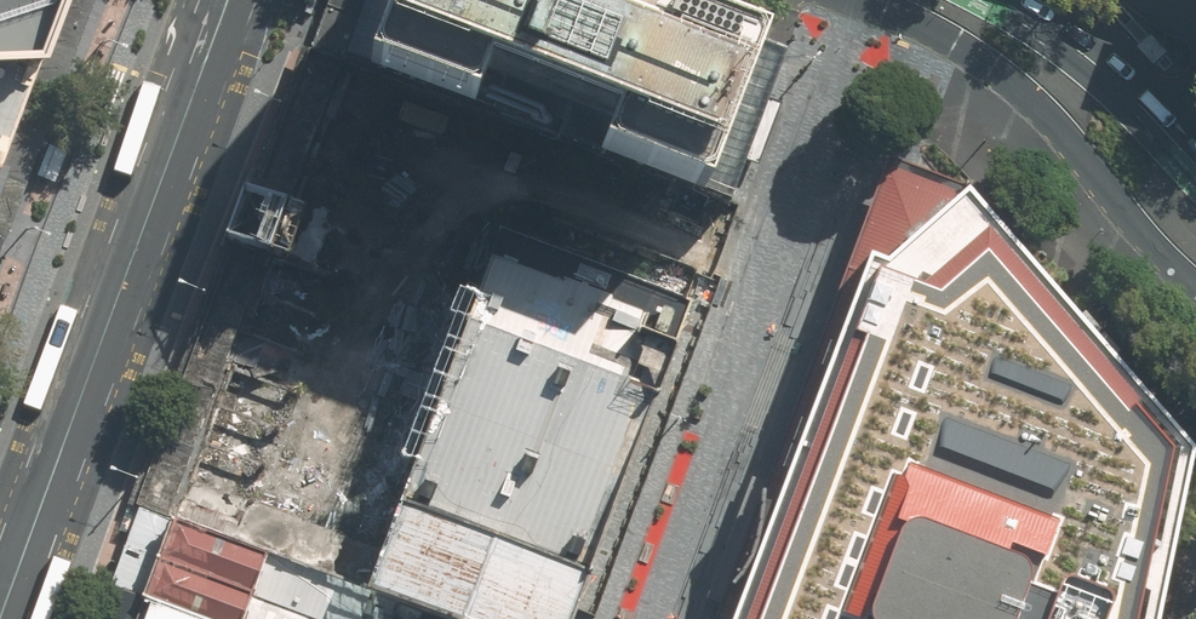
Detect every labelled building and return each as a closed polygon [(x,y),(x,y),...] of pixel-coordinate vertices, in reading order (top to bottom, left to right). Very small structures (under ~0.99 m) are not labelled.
[(35,56),(38,46),(55,0),(0,0),(0,147),(35,56)] [(784,55),(639,0),(371,0),(346,66),(726,209),(784,55)] [(1144,39),(1138,45),(1154,63),(1161,71),(1171,73),(1180,70),(1182,66),(1167,49),(1152,32),(1150,34),(1144,39)] [(47,143),(35,175),(54,182),(66,150),(47,143)] [(1157,610),(1164,576),(1169,554),(1190,452),(968,195),(968,187),(920,171),(886,159),(736,560),(714,618),(1156,618),(1157,610)] [(271,254),(289,261),(306,218),(288,211),(271,254)] [(449,618),(570,618),(690,306),(499,234),(366,587),(449,618)] [(257,560),(172,530),(140,618),(236,618),(257,560)] [(257,560),(236,618),(417,618),(257,560)]
